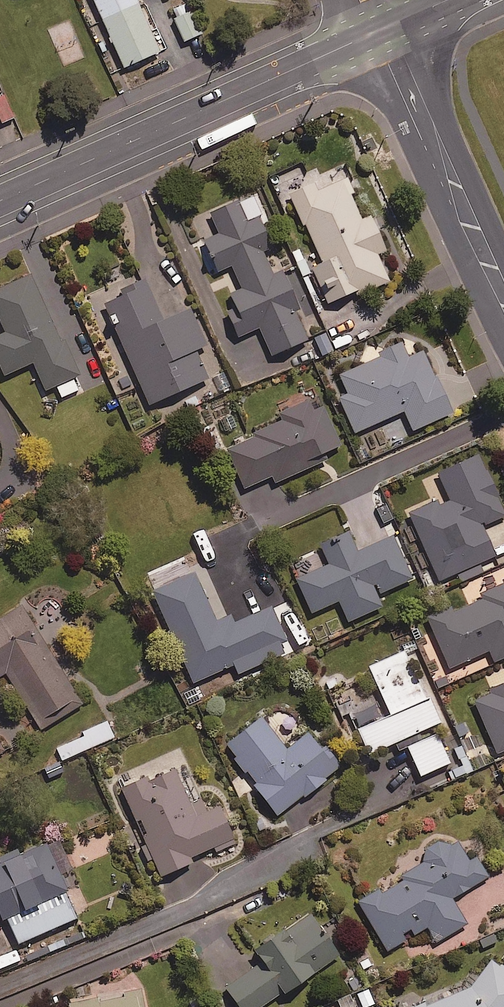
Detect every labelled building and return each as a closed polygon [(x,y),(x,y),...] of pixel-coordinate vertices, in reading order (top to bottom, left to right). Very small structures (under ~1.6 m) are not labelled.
[(160,50),(137,0),(94,0),(124,66),(160,50)] [(199,33),(186,2),(170,9),(184,40),(199,33)] [(4,93),(0,95),(0,117),(2,122),(14,116),(4,93)] [(343,165),(289,189),(304,225),(307,224),(323,263),(313,268),(327,301),(356,288),(358,292),(391,278),(380,251),(387,248),(372,215),(362,219),(350,192),(354,190),(343,165)] [(246,220),(237,199),(211,210),(220,231),(201,240),(215,271),(231,264),(241,288),(230,292),(237,307),(228,311),(239,337),(260,328),(271,353),(307,337),(295,309),(300,307),(259,214),(246,220)] [(0,331),(0,361),(6,374),(33,362),(45,390),(56,385),(64,400),(79,393),(72,377),(82,373),(34,270),(0,285),(0,317),(5,328),(0,331)] [(162,319),(144,278),(120,289),(123,294),(105,302),(149,402),(207,377),(195,348),(205,344),(189,307),(162,319)] [(408,356),(401,340),(378,350),(381,356),(340,374),(348,392),(339,396),(355,431),(404,409),(413,428),(453,411),(425,348),(408,356)] [(316,409),(311,396),(277,411),(280,420),(253,431),(255,436),(227,448),(244,486),(272,474),(275,481),(326,459),(322,451),(340,444),(323,405),(316,409)] [(480,454),(438,471),(448,495),(409,511),(439,579),(458,571),(462,580),(483,571),(479,561),(496,554),(483,524),(503,515),(503,510),(480,454)] [(357,550),(349,531),(320,544),(329,563),(297,578),(312,611),(339,599),(348,620),(383,604),(377,593),(412,577),(392,533),(357,550)] [(216,619),(193,568),(151,587),(194,681),(234,663),(238,672),(290,649),(270,605),(234,621),(231,612),(216,619)] [(479,590),(483,598),(455,610),(453,605),(427,616),(449,667),(489,649),(494,660),(503,655),(503,579),(479,590)] [(22,604),(0,618),(0,674),(5,671),(42,728),(84,701),(22,604)] [(390,712),(427,698),(406,648),(370,664),(390,712)] [(474,699),(498,752),(503,749),(503,685),(474,699)] [(427,698),(390,712),(356,727),(367,752),(438,722),(427,698)] [(286,747),(262,715),(225,741),(277,813),(340,769),(311,729),(286,747)] [(114,736),(106,720),(83,731),(85,734),(57,748),(62,760),(114,736)] [(450,761),(437,732),(408,745),(421,774),(450,761)] [(189,799),(174,767),(149,779),(147,775),(121,787),(161,874),(193,859),(191,855),(213,845),(216,850),(236,840),(219,804),(205,810),(198,795),(189,799)] [(449,783),(442,768),(422,778),(429,793),(449,783)] [(424,849),(430,859),(403,875),(405,879),(381,894),(378,888),(358,900),(387,949),(407,938),(404,933),(411,929),(414,934),(428,926),(436,941),(467,923),(451,897),(490,874),(478,854),(470,859),(459,840),(450,846),(445,836),(424,849)] [(0,861),(0,914),(1,917),(6,915),(17,940),(75,915),(64,890),(68,889),(48,841),(21,852),(18,845),(0,853),(0,860),(0,861)] [(311,912),(256,948),(264,960),(226,985),(241,1006),(259,1006),(339,955),(311,912)] [(494,957),(469,986),(427,1005),(424,1000),(409,1006),(503,1006),(503,966),(494,957)] [(137,989),(61,1006),(141,1006),(137,989)]
